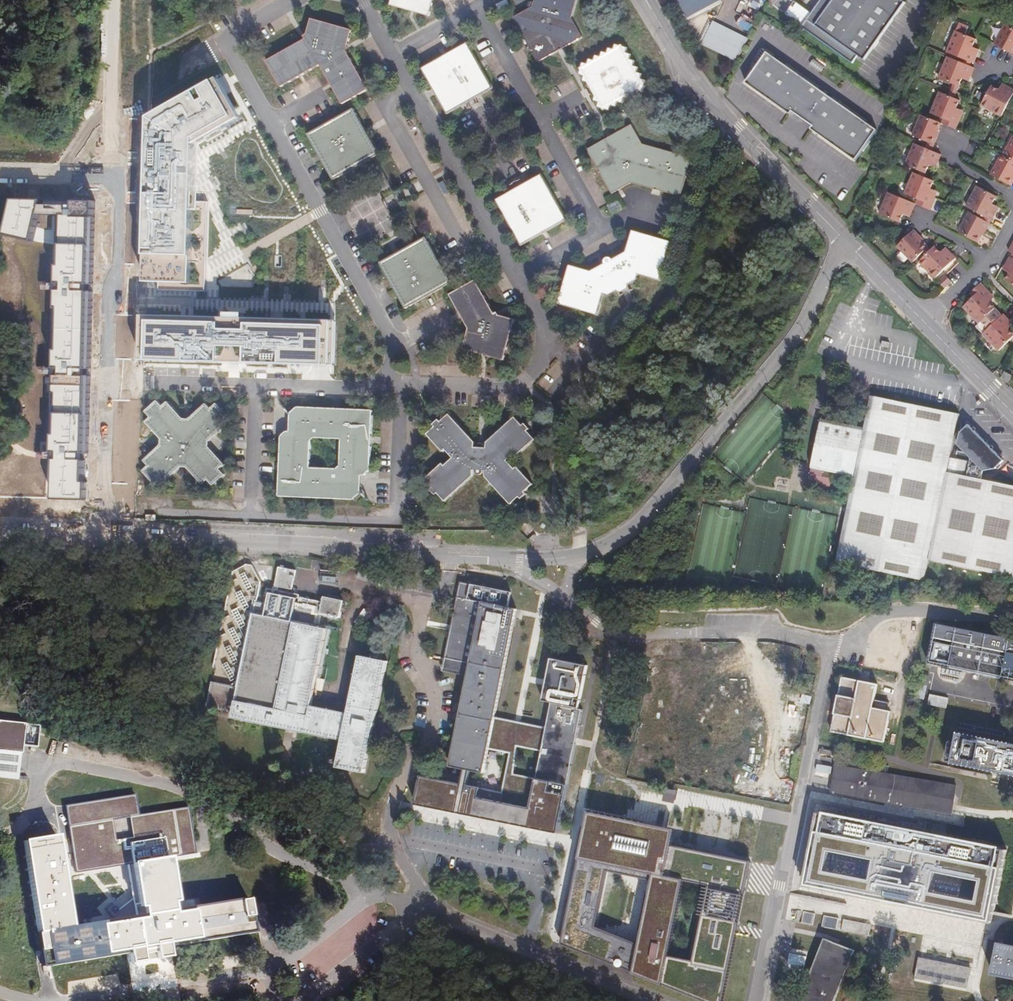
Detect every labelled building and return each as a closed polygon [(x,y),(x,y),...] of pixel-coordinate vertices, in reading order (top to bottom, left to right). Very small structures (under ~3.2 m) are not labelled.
[(387,9),(428,20),(434,0),(390,0),(387,9)] [(568,20),(573,0),(531,0),(529,7),(509,19),(521,40),(534,63),(553,53),(550,49),(555,46),(557,50),(578,40),(568,20)] [(689,18),(721,1),(720,0),(679,0),(689,18)] [(861,60),(901,2),(897,0),(829,0),(811,26),(803,21),(798,28),(849,64),(855,55),(861,60)] [(811,26),(829,0),(818,0),(803,21),(811,26)] [(338,104),(364,90),(342,52),(348,29),(307,19),(301,39),(285,48),(264,60),(279,86),(316,67),(338,104)] [(709,22),(697,44),(732,62),(744,40),(709,22)] [(966,27),(955,23),(943,53),(968,64),(969,60),(972,61),(977,50),(970,47),(973,39),(963,35),(966,27)] [(1001,25),(990,45),(1002,51),(1012,56),(1012,31),(1001,25)] [(464,45),(419,68),(430,88),(445,114),(489,88),(464,45)] [(623,50),(619,48),(618,46),(616,47),(611,46),(610,51),(605,50),(604,55),(598,54),(597,59),(592,57),(591,62),(585,61),(584,66),(579,65),(578,69),(576,70),(577,72),(575,76),(580,77),(579,83),(584,84),(587,90),(592,98),(590,102),(595,104),(594,109),(598,110),(599,112),(601,111),(605,112),(607,107),(612,108),(613,103),(619,105),(620,100),(625,101),(627,96),(632,97),(633,92),(638,94),(639,90),(641,88),(640,86),(641,82),(636,81),(638,76),(633,74),(634,69),(629,68),(630,63),(625,61),(627,56),(622,55),(623,50)] [(881,130),(770,54),(749,85),(777,104),(794,116),(796,113),(817,127),(815,131),(860,162),(881,130)] [(971,70),(943,59),(935,79),(948,85),(955,88),(959,80),(966,83),(969,77),(971,70)] [(144,280),(155,280),(154,290),(199,292),(199,281),(202,195),(199,195),(199,193),(194,193),(196,145),(206,139),(208,142),(225,133),(223,130),(243,119),(219,75),(201,85),(203,88),(151,116),(146,255),(144,255),(144,280)] [(992,90),(988,88),(978,108),(997,118),(1012,90),(1000,84),(996,92),(992,90)] [(954,92),(947,89),(944,96),(950,99),(954,92)] [(944,96),(936,93),(927,113),(940,119),(946,121),(945,126),(949,127),(952,129),(959,112),(953,109),(956,102),(950,99),(944,96)] [(359,164),(374,156),(360,130),(349,109),(329,120),(330,123),(322,127),(321,125),(303,135),(315,157),(317,156),(320,161),(319,162),(329,181),(343,173),(341,170),(358,161),(359,164)] [(935,130),(938,123),(918,115),(909,137),(922,142),(932,146),(935,138),(932,137),(935,130)] [(655,188),(654,191),(679,197),(688,159),(638,144),(627,126),(609,136),(610,139),(604,143),(602,140),(585,150),(596,170),(609,193),(628,183),(649,190),(650,186),(655,188)] [(1009,136),(999,155),(1012,163),(1012,138),(1009,136)] [(922,142),(920,147),(930,151),(932,146),(922,142)] [(920,147),(914,144),(905,165),(918,171),(926,174),(929,167),(936,169),(940,162),(936,160),(937,157),(938,154),(930,151),(920,147)] [(746,161),(738,154),(731,163),(738,169),(746,161)] [(997,154),(986,174),(1010,187),(1012,181),(1012,180),(1011,179),(1012,176),(1012,163),(999,155),(997,154)] [(917,174),(913,173),(904,195),(915,199),(924,203),(923,207),(926,209),(930,210),(936,197),(929,194),(931,190),(934,182),(925,178),(917,174)] [(507,224),(519,246),(562,221),(537,176),(494,201),(507,224)] [(995,208),(990,205),(994,198),(973,187),(963,206),(983,218),(988,220),(992,214),(995,208)] [(910,212),(913,203),(885,192),(877,213),(898,222),(902,214),(908,217),(910,212)] [(37,224),(43,198),(14,198),(5,234),(33,240),(35,231),(37,224)] [(915,199),(913,203),(923,207),(924,203),(915,199)] [(981,222),(965,213),(954,232),(975,244),(980,235),(986,225),(981,222)] [(87,217),(62,216),(55,498),(86,498),(87,456),(90,372),(93,287),(95,217),(87,217)] [(557,298),(556,305),(595,317),(600,294),(606,295),(633,282),(634,275),(656,281),(667,243),(628,231),(623,252),(609,261),(606,258),(602,260),(601,265),(587,272),(565,267),(557,298)] [(919,240),(909,231),(892,248),(907,262),(923,245),(919,240)] [(435,264),(430,256),(432,255),(427,247),(422,237),(401,249),(402,251),(392,258),(390,255),(376,263),(387,282),(390,281),(394,287),(392,289),(402,308),(422,296),(421,295),(427,291),(428,293),(448,282),(437,263),(435,264)] [(930,247),(915,262),(931,278),(951,258),(946,253),(941,248),(936,253),(930,247)] [(1012,286),(1012,262),(1007,258),(1005,262),(1004,265),(1002,264),(999,269),(1006,273),(1002,280),(1012,286)] [(940,275),(934,281),(940,287),(946,281),(940,275)] [(495,316),(492,318),(490,310),(482,297),(472,282),(448,296),(467,330),(462,350),(501,361),(512,322),(495,316)] [(972,302),(962,311),(977,326),(974,330),(982,338),(1000,319),(987,306),(984,304),(990,298),(980,287),(977,290),(974,293),(977,296),(972,302)] [(969,298),(972,302),(977,296),(974,293),(969,298)] [(990,298),(984,304),(987,306),(993,300),(990,298)] [(385,310),(392,324),(401,320),(394,306),(385,310)] [(235,322),(146,319),(145,364),(241,367),(310,369),(337,370),(339,325),(304,324),(252,322),(252,317),(244,317),(235,317),(235,322)] [(1002,317),(1000,319),(982,338),(990,346),(997,352),(1012,336),(1007,331),(1012,327),(1002,317)] [(1003,374),(1000,380),(1006,383),(1009,377),(1003,374)] [(160,437),(162,437),(162,442),(159,442),(142,458),(146,462),(141,468),(152,480),(157,476),(161,479),(180,463),(200,481),(205,477),(210,482),(222,472),(217,466),(222,461),(207,444),(201,444),(201,441),(201,438),(208,437),(223,424),(218,419),(224,413),(214,401),(208,405),(203,401),(186,415),(186,420),(181,420),(179,415),(172,408),(164,400),(159,404),(153,398),(142,409),(147,415),(143,419),(160,437)] [(838,560),(922,577),(955,416),(872,399),(866,426),(821,417),(810,469),(855,478),(838,560)] [(293,420),(293,426),(289,427),(277,432),(274,493),(348,498),(354,493),(355,478),(355,475),(359,476),(370,469),(373,406),(333,404),(298,403),(293,402),(293,420)] [(490,436),(481,444),(480,447),(474,446),(470,447),(469,442),(444,415),(422,434),(437,452),(439,451),(446,459),(438,466),(436,464),(419,478),(426,487),(422,490),(427,496),(431,492),(439,501),(468,475),(467,474),(469,472),(478,473),(479,476),(506,505),(527,486),(511,467),(509,469),(502,461),(510,453),(512,455),(529,440),(523,432),(527,429),(521,422),(517,426),(510,418),(490,436)] [(932,558),(1012,577),(1012,486),(982,479),(982,475),(983,471),(997,469),(1005,461),(967,425),(955,449),(948,478),(932,558)] [(338,462),(315,436),(310,439),(334,465),(338,462)] [(292,570),(271,566),(269,573),(274,574),(272,586),(288,589),(290,579),(303,582),(307,560),(294,558),(292,570)] [(434,578),(417,574),(415,585),(432,589),(434,578)] [(454,671),(467,673),(458,716),(457,719),(446,767),(462,770),(459,784),(443,781),(418,776),(413,805),(502,823),(555,834),(563,795),(564,789),(575,739),(582,709),(578,709),(587,666),(551,658),(545,682),(540,705),(550,707),(545,728),(517,722),(494,718),(517,613),(507,611),(511,593),(461,583),(444,669),(454,671)] [(318,602),(296,597),(294,609),(335,617),(339,601),(319,597),(318,602)] [(383,662),(356,657),(345,713),(308,706),(324,629),(258,616),(260,604),(253,603),(236,688),(209,682),(204,707),(231,712),(230,719),(339,741),(334,768),(361,773),(371,726),(383,662)] [(807,623),(808,612),(794,611),(793,622),(807,623)] [(934,624),(926,664),(1012,681),(1012,640),(934,624)] [(839,677),(829,731),(882,741),(888,711),(885,710),(886,703),(871,700),(874,684),(839,677)] [(924,687),(914,685),(913,692),(916,693),(915,698),(922,699),(924,687)] [(946,709),(948,699),(929,695),(927,706),(946,709)] [(984,720),(986,707),(971,705),(969,719),(977,720),(977,719),(984,720)] [(35,728),(10,726),(9,739),(14,739),(14,744),(33,746),(35,728)] [(954,733),(948,763),(1012,776),(1012,744),(954,733)] [(700,802),(710,738),(689,734),(674,826),(694,829),(698,802),(700,802)] [(828,751),(818,749),(817,755),(826,757),(828,751)] [(652,756),(651,770),(666,771),(667,757),(652,756)] [(846,758),(844,768),(882,774),(884,765),(846,758)] [(950,813),(954,787),(882,774),(844,768),(832,766),(827,792),(950,813)] [(56,838),(22,844),(41,967),(252,934),(247,902),(185,911),(186,914),(170,916),(169,907),(172,907),(165,859),(183,856),(183,858),(197,856),(190,808),(139,816),(136,797),(65,808),(76,873),(127,865),(134,913),(137,912),(139,922),(122,924),(121,922),(71,929),(56,838)] [(993,926),(1008,851),(820,811),(804,887),(993,926)] [(752,863),(673,846),(676,830),(593,813),(565,943),(607,960),(709,1000),(723,1000),(752,863)] [(771,864),(773,857),(757,853),(756,860),(771,864)] [(78,880),(79,902),(91,901),(90,880),(78,880)] [(801,923),(812,925),(814,914),(802,912),(801,923)] [(824,914),(821,926),(835,930),(838,918),(824,914)] [(841,932),(869,935),(870,923),(843,920),(841,932)] [(851,952),(822,940),(798,1000),(831,1000),(851,952)] [(999,944),(993,975),(1012,978),(1012,947),(999,944)] [(972,971),(919,959),(915,979),(967,991),(972,971)]
